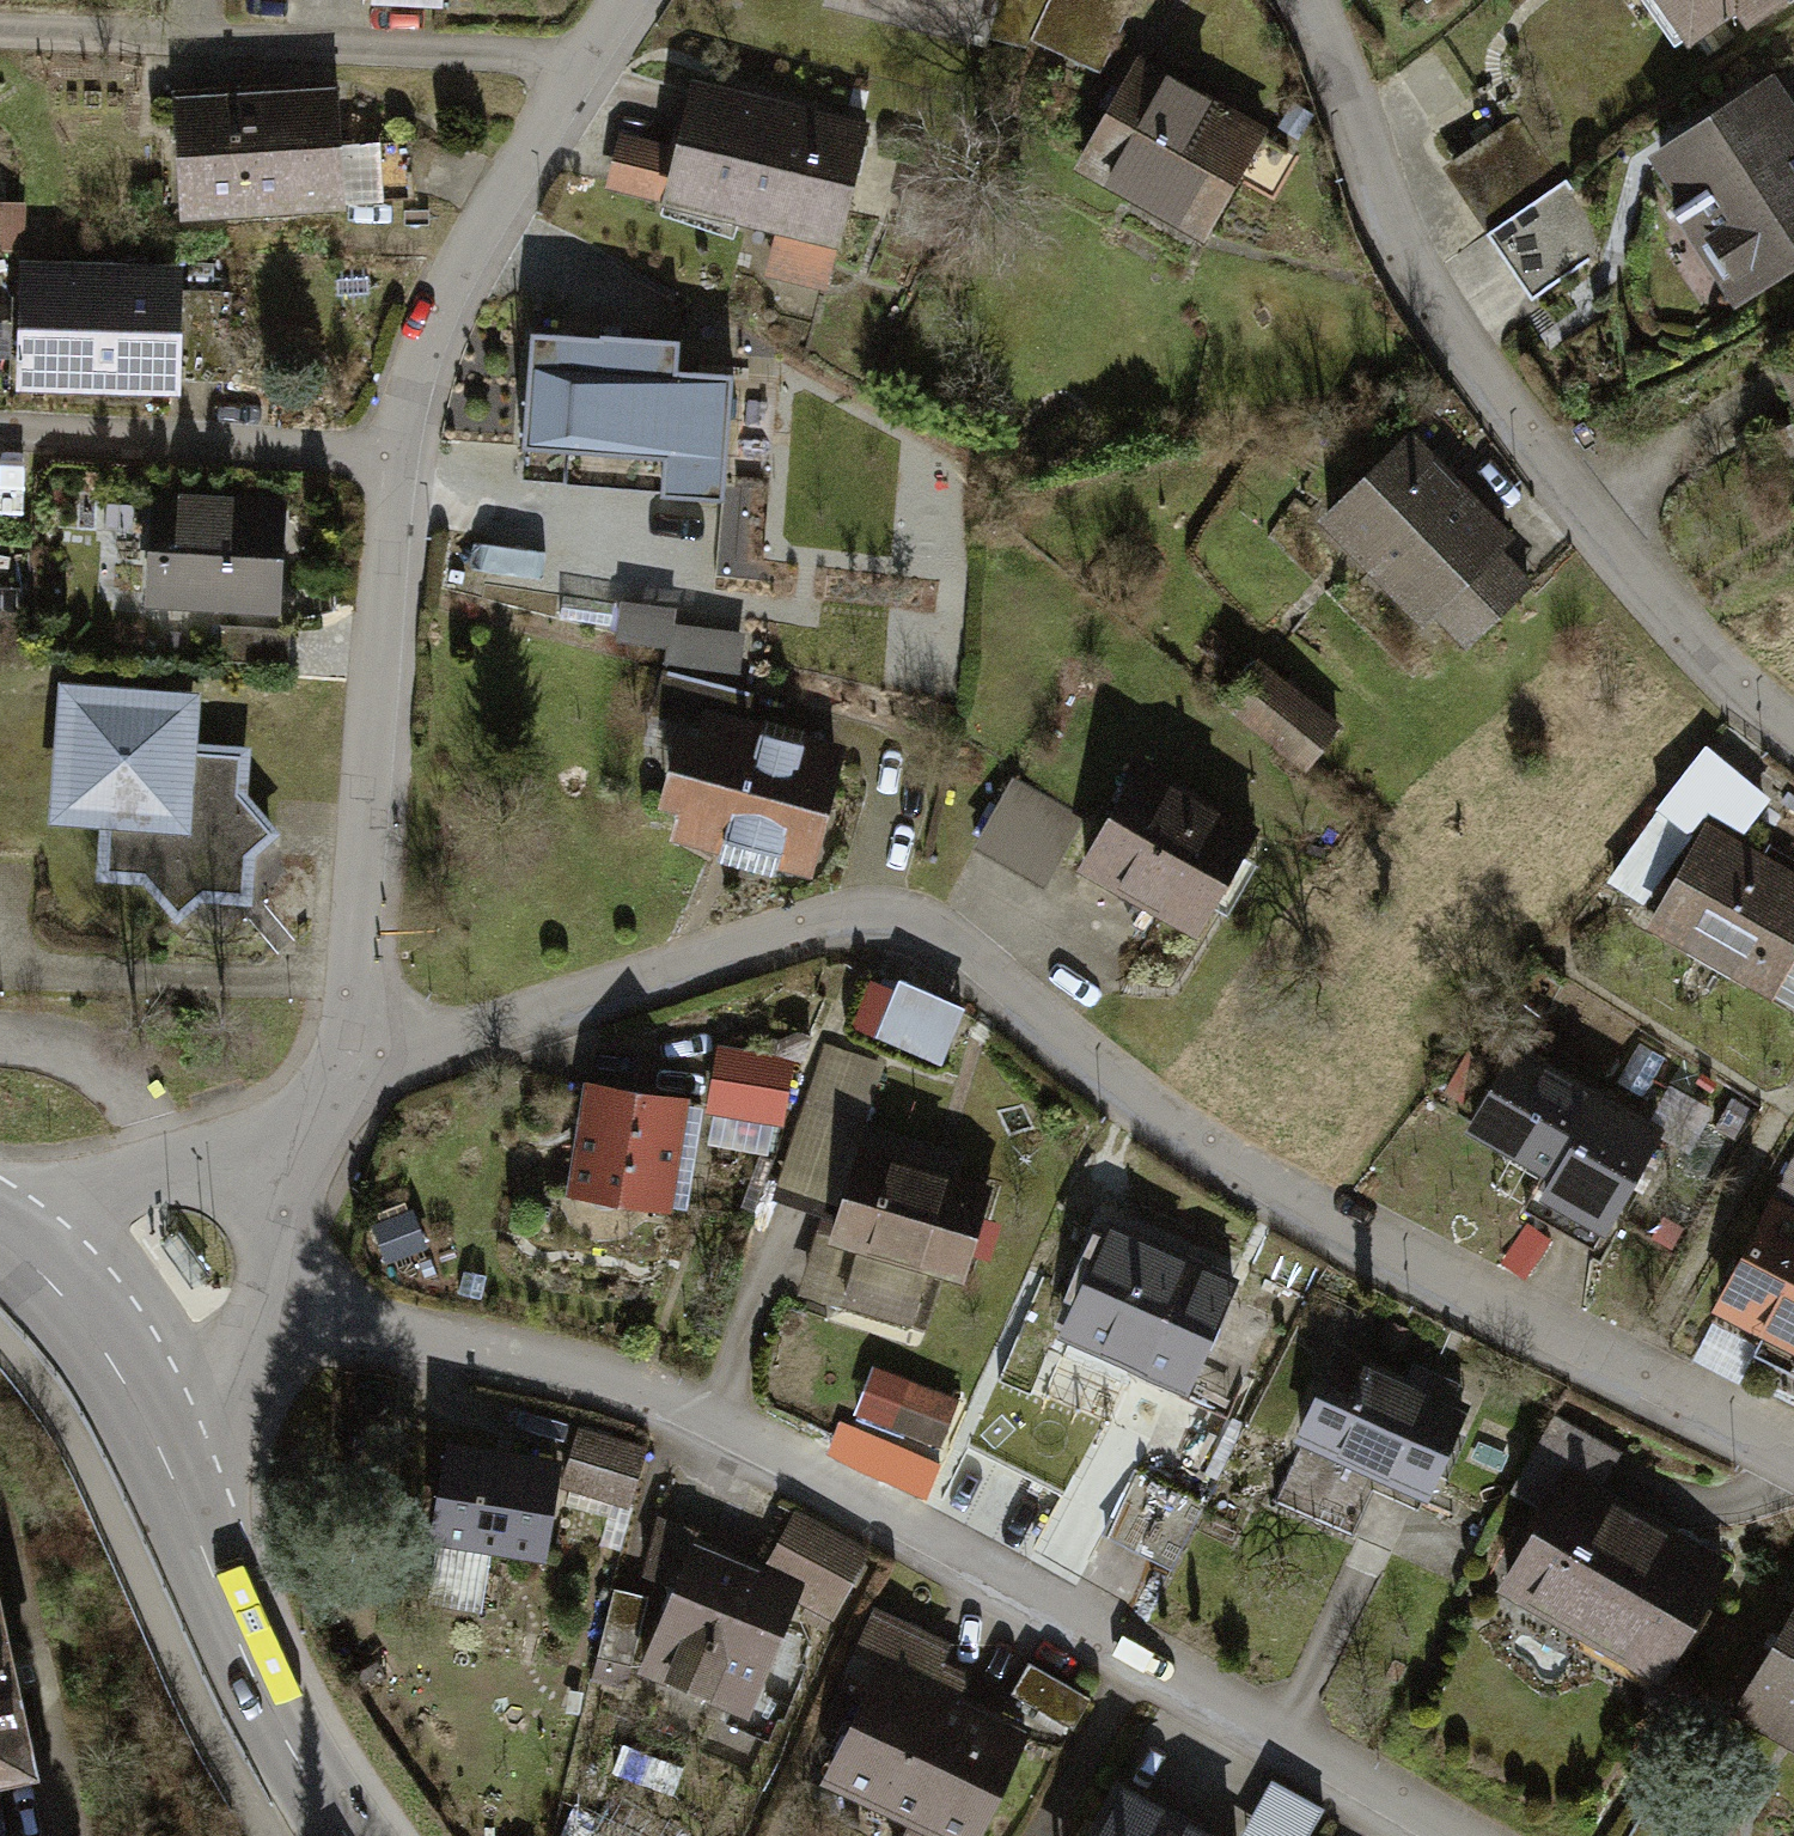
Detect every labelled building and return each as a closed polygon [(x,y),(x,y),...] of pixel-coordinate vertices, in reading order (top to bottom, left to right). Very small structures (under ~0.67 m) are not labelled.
[(365,20),(430,19),(430,0),(365,0),(365,20)] [(825,12),(971,49),(972,41),(984,0),(828,0),(825,12)] [(972,41),(1026,53),(1038,0),(984,0),(972,41)] [(1026,53),(1092,87),(1137,0),(1054,0),(1026,53)] [(1692,52),(1770,0),(1657,0),(1692,52)] [(1264,149),(1142,79),(1077,191),(1199,261),(1264,149)] [(1643,157),(1728,303),(1793,265),(1793,116),(1774,81),(1643,157)] [(328,103),(171,112),(178,233),(334,224),(328,103)] [(855,148),(688,109),(676,155),(663,214),(830,253),(855,148)] [(676,155),(620,143),(607,201),(663,214),(676,155)] [(1572,185),(1490,239),(1536,310),(1619,256),(1572,185)] [(0,212),(0,255),(20,255),(19,212),(0,212)] [(172,292),(13,282),(6,393),(164,403),(172,292)] [(231,311),(184,307),(178,380),(225,384),(231,311)] [(683,345),(524,332),(514,456),(673,468),(683,345)] [(1420,448),(1330,533),(1449,658),(1526,585),(1495,552),(1504,536),(1420,448)] [(278,524),(156,511),(145,618),(267,630),(278,524)] [(623,648),(747,667),(754,625),(630,606),(623,648)] [(1259,667),(1224,705),(1300,774),(1335,736),(1259,667)] [(188,714),(57,704),(41,840),(103,844),(99,892),(130,891),(166,935),(199,905),(236,910),(235,870),(269,840),(232,803),(242,757),(189,752),(188,714)] [(844,762),(688,731),(665,843),(821,874),(844,762)] [(1769,808),(1704,761),(1601,893),(1669,934),(1720,844),(1737,853),(1769,808)] [(1254,836),(1133,769),(1076,872),(1197,938),(1254,836)] [(1014,796),(982,856),(1043,887),(1074,827),(1014,796)] [(1720,844),(1669,934),(1662,946),(1767,1005),(1793,957),(1793,885),(1737,853),(1720,844)] [(860,1020),(948,1059),(971,1007),(883,968),(860,1020)] [(725,1041),(712,1106),(790,1121),(803,1056),(725,1041)] [(884,1073),(830,1057),(803,1142),(857,1159),(884,1073)] [(1507,1059),(1465,1130),(1549,1180),(1529,1214),(1593,1252),(1655,1147),(1507,1059)] [(667,1116),(586,1103),(570,1206),(652,1218),(667,1116)] [(716,1117),(715,1141),(779,1145),(780,1121),(716,1117)] [(980,1204),(846,1164),(805,1300),(909,1330),(923,1281),(954,1290),(980,1204)] [(1787,1206),(1718,1321),(1793,1367),(1793,1210),(1787,1206)] [(1239,1293),(1121,1247),(1077,1360),(1194,1406),(1239,1293)] [(1459,1411),(1336,1362),(1276,1510),(1436,1575),(1456,1526),(1419,1511),(1459,1411)] [(948,1442),(965,1396),(878,1366),(862,1412),(948,1442)] [(1610,1462),(1554,1430),(1520,1489),(1576,1521),(1610,1462)] [(653,1460),(583,1443),(570,1497),(639,1514),(653,1460)] [(559,1475),(450,1459),(438,1546),(547,1561),(559,1475)] [(1205,1511),(1141,1480),(1109,1548),(1173,1579),(1205,1511)] [(1586,1540),(1540,1514),(1496,1592),(1673,1690),(1729,1590),(1599,1518),(1586,1540)] [(869,1564),(799,1527),(767,1587),(837,1624),(869,1564)] [(788,1617),(688,1570),(637,1677),(737,1724),(788,1617)] [(943,1651),(883,1623),(862,1670),(921,1698),(943,1651)] [(1744,1720),(1793,1749),(1793,1634),(1744,1720)] [(26,1770),(0,1641),(0,1775),(26,1770)] [(860,1671),(800,1793),(888,1835),(982,1835),(1023,1750),(860,1671)] [(1089,1702),(1032,1676),(1017,1706),(1075,1733),(1089,1702)] [(1324,1816),(1284,1790),(1254,1835),(1311,1835),(1324,1816)] [(1121,1807),(1106,1835),(1179,1835),(1121,1807)]
